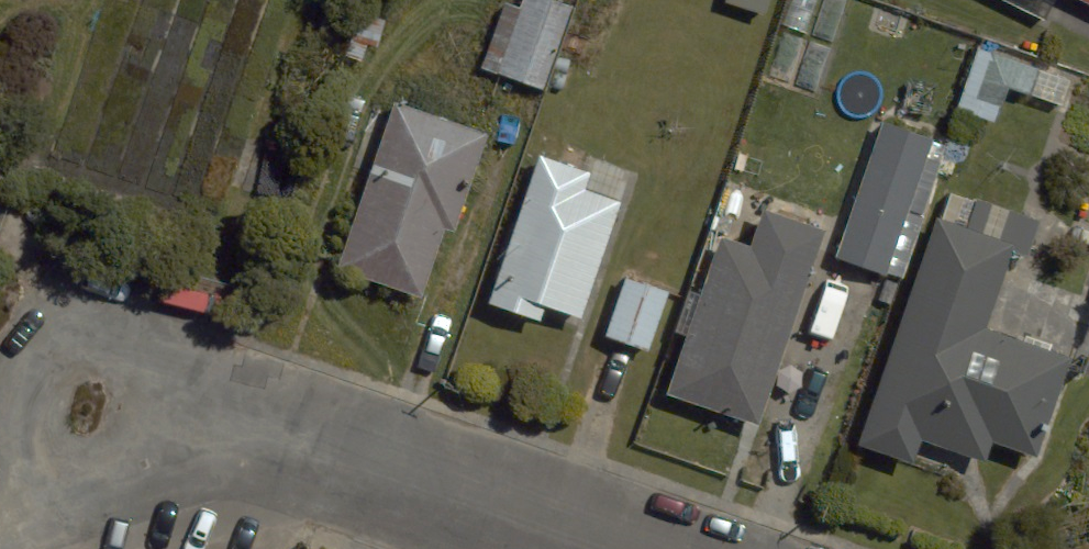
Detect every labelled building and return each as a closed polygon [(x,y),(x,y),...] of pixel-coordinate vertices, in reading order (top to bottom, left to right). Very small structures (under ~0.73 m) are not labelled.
[(482,66),(542,88),(572,5),(558,0),(522,0),(520,7),(505,2),(482,66)] [(726,3),(766,15),(771,0),(727,0),(726,3)] [(1071,82),(979,48),(957,109),(994,123),(1008,87),(1062,106),(1071,82)] [(488,135),(395,103),(337,270),(421,298),(446,228),(455,232),(488,135)] [(882,121),(836,257),(886,274),(932,138),(882,121)] [(592,173),(540,155),(488,303),(542,321),(547,305),(581,317),(621,202),(586,190),(592,173)] [(759,424),(825,230),(765,209),(752,247),(722,237),(668,393),(759,424)] [(1015,242),(935,216),(857,445),(914,464),(922,439),(986,461),(993,441),(1038,456),(1071,357),(985,329),(1015,242)] [(626,278),(606,336),(648,351),(669,292),(626,278)]
